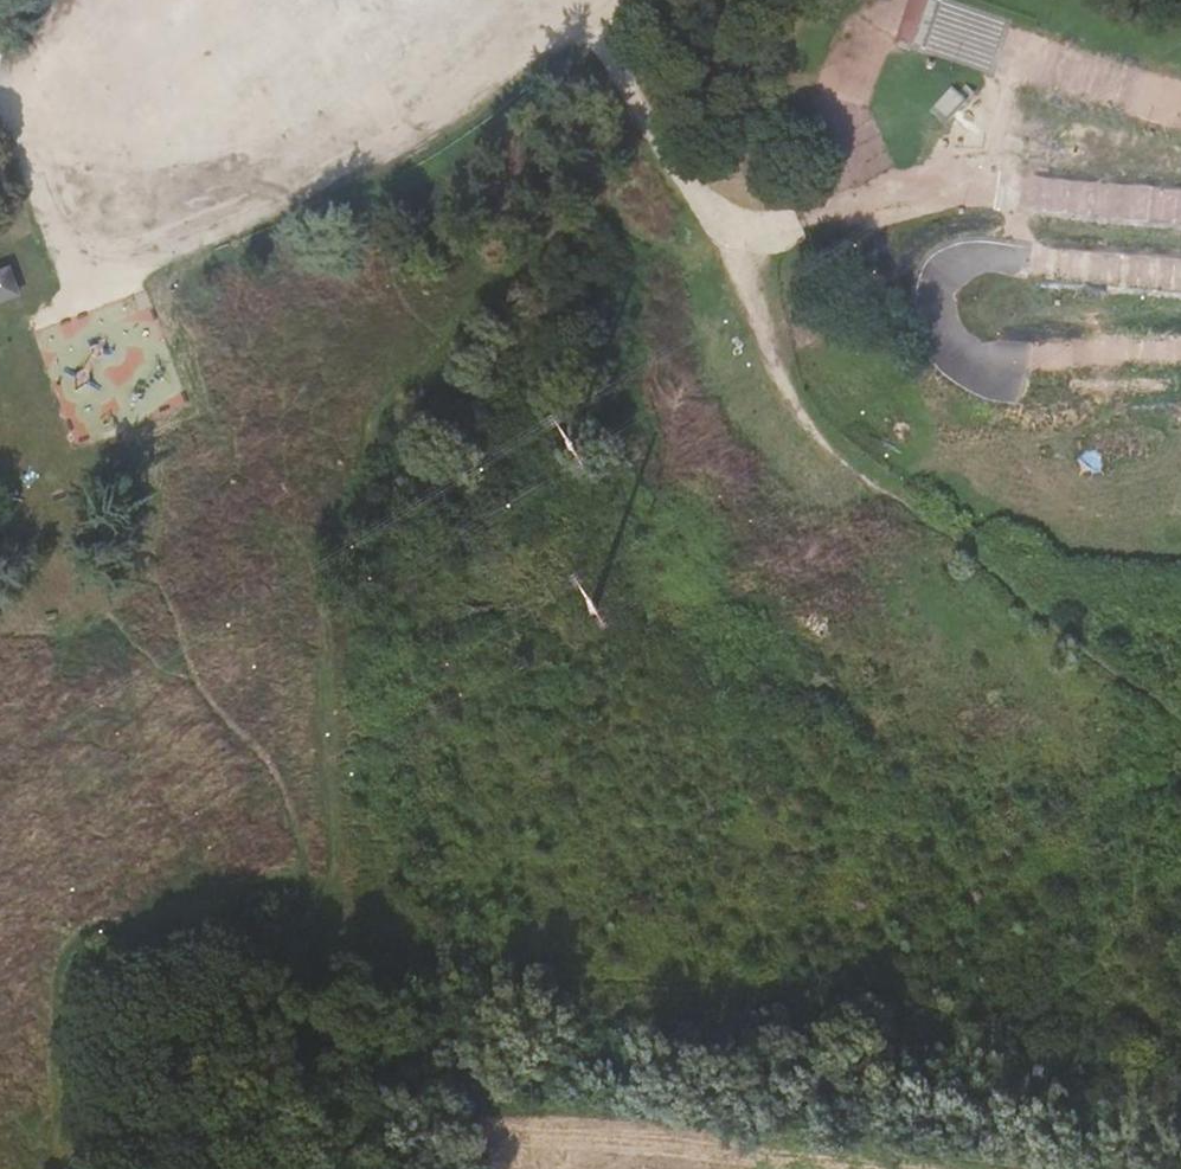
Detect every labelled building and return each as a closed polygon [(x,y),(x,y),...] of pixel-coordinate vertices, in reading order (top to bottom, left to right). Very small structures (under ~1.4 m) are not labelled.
[(987,132),(957,129),(955,145),(985,148),(987,132)] [(17,300),(7,273),(0,275),(0,306),(17,300)]
